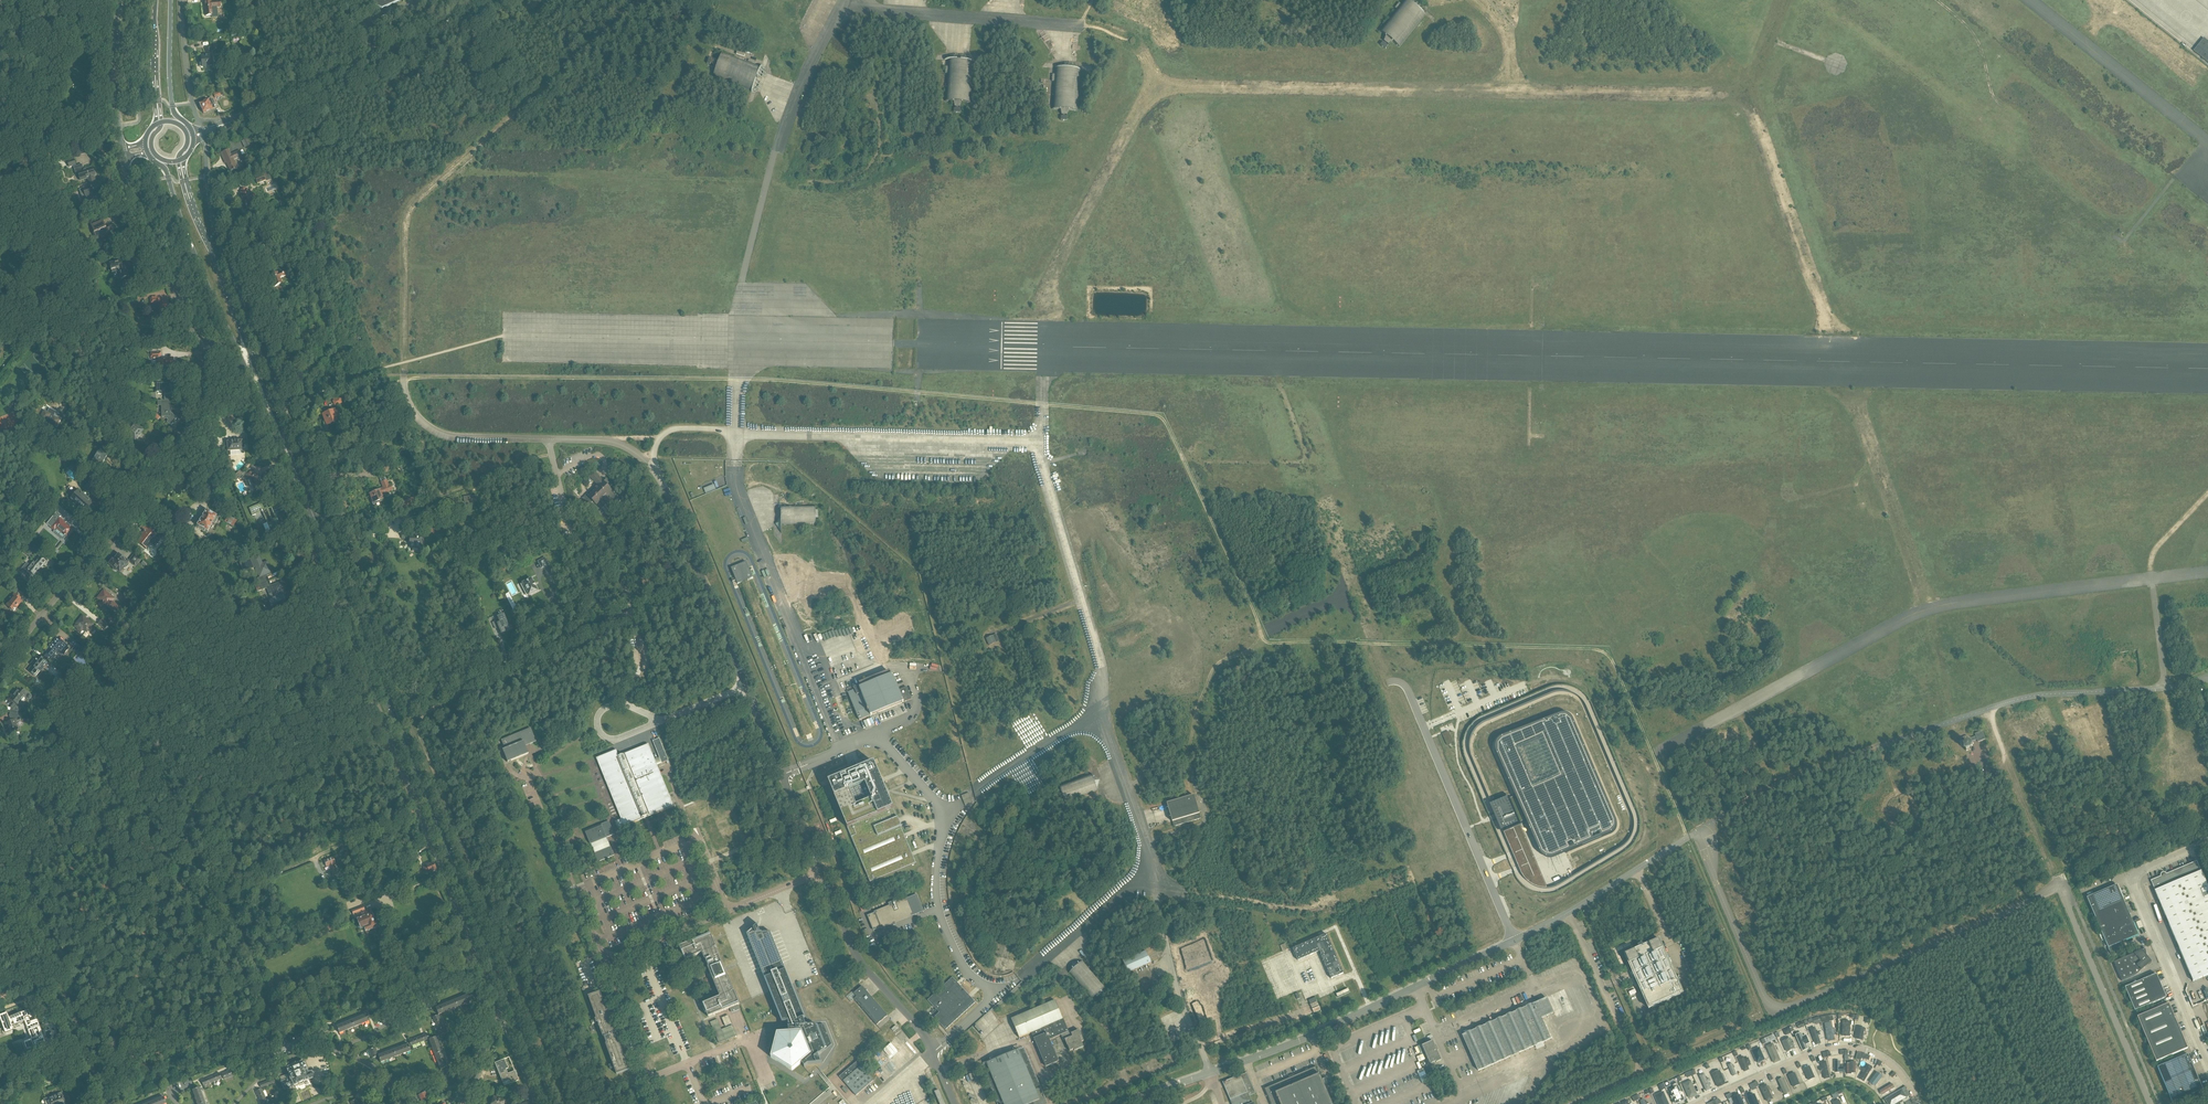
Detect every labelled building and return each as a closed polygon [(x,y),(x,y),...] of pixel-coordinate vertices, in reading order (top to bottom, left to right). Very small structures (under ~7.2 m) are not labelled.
[(360,1),(382,10),(404,0),(359,0),(360,1)] [(1396,10),(1379,31),(1385,36),(1386,37),(1384,41),(1388,45),(1392,42),(1393,42),(1399,47),(1425,15),(1408,0),(1405,0),(1401,4),(1399,3),(1395,8),(1396,10)] [(220,7),(220,2),(211,2),(204,2),(206,17),(212,16),(212,8),(220,7)] [(2204,38),(2196,48),(2195,49),(2194,50),(2193,51),(2207,63),(2207,46),(2207,45),(2207,44),(2207,42),(2204,38)] [(212,60),(211,48),(206,48),(207,56),(198,57),(198,58),(202,57),(202,62),(201,62),(202,67),(211,66),(211,60),(212,60),(213,64),(213,60),(212,60)] [(737,57),(723,52),(720,60),(714,60),(712,65),(716,68),(714,76),(736,85),(752,90),(761,66),(755,64),(756,62),(749,60),(748,62),(747,61),(737,57)] [(971,103),(974,62),(948,60),(947,67),(946,67),(945,73),(947,74),(945,101),(952,102),(953,102),(954,102),(955,107),(961,107),(962,102),(971,103)] [(1069,111),(1069,110),(1078,111),(1081,70),(1055,68),(1054,75),(1053,75),(1052,81),(1054,81),(1052,109),(1060,109),(1060,110),(1061,110),(1062,115),(1067,115),(1069,111)] [(215,108),(211,98),(199,103),(204,113),(212,109),(213,111),(216,110),(215,108)] [(244,146),(245,148),(251,146),(248,138),(241,141),(244,146)] [(231,155),(228,150),(221,153),(224,161),(225,160),(230,171),(233,170),(234,170),(237,168),(234,160),(239,157),(239,159),(243,157),(242,155),(244,154),(243,150),(240,151),(231,155)] [(69,167),(76,166),(74,159),(67,161),(69,167)] [(89,183),(96,181),(94,176),(95,176),(92,167),(84,170),(82,164),(75,166),(73,167),(75,173),(78,172),(79,174),(78,176),(78,178),(79,177),(80,181),(88,178),(89,183)] [(263,175),(255,178),(256,180),(257,185),(266,181),(271,180),(268,173),(263,174),(263,175)] [(97,184),(96,181),(89,183),(90,186),(83,189),(85,195),(82,196),(84,202),(79,203),(82,211),(90,209),(88,202),(94,200),(93,198),(95,198),(94,195),(100,193),(97,184)] [(254,206),(247,188),(240,190),(242,195),(241,196),(243,200),(244,200),(247,209),(254,206)] [(107,230),(103,220),(91,226),(94,233),(96,239),(100,237),(102,241),(111,237),(109,233),(112,232),(110,228),(107,230)] [(129,277),(125,263),(124,259),(109,263),(112,273),(119,271),(121,279),(129,277)] [(288,269),(270,276),(273,283),(272,283),(274,287),(275,286),(275,287),(278,286),(282,284),(280,278),(290,274),(288,269)] [(160,301),(159,297),(150,297),(151,304),(158,303),(159,311),(169,310),(168,300),(160,301)] [(160,361),(160,359),(161,358),(160,352),(150,353),(151,359),(158,359),(158,360),(156,360),(157,367),(163,366),(164,368),(168,368),(168,372),(174,372),(174,367),(173,358),(163,359),(163,360),(160,361)] [(165,401),(169,401),(169,397),(175,397),(175,383),(157,383),(157,392),(164,392),(165,401)] [(340,398),(332,401),(335,406),(342,403),(340,398)] [(169,401),(165,401),(158,401),(158,406),(161,406),(162,417),(164,417),(168,420),(167,422),(171,426),(177,418),(171,413),(171,401),(169,401)] [(136,405),(131,412),(136,416),(141,409),(136,405)] [(44,410),(42,416),(45,417),(44,420),(50,423),(49,424),(53,426),(53,425),(57,426),(60,419),(57,418),(57,417),(54,415),(56,412),(49,409),(48,412),(44,410)] [(326,426),(327,425),(338,421),(335,414),(338,413),(336,410),(323,415),(325,421),(324,421),(323,423),(324,424),(324,425),(326,426)] [(138,428),(133,424),(128,430),(126,428),(124,431),(135,440),(142,432),(142,431),(143,430),(143,428),(141,427),(139,427),(138,428)] [(230,456),(230,451),(242,451),(242,448),(245,448),(244,444),(242,444),(242,442),(236,442),(236,441),(233,442),(227,442),(228,447),(223,448),(224,456),(230,456)] [(100,468),(107,457),(105,456),(108,451),(101,447),(98,452),(92,464),(100,468)] [(67,461),(70,457),(64,452),(61,456),(67,461)] [(232,468),(227,470),(230,478),(234,476),(235,475),(232,468)] [(234,476),(232,478),(236,482),(244,473),(245,472),(242,469),(235,475),(234,476)] [(249,474),(247,475),(248,477),(249,479),(249,478),(253,485),(249,487),(251,490),(251,491),(254,489),(263,486),(263,485),(263,484),(258,474),(255,476),(254,476),(253,472),(252,469),(249,471),(250,473),(249,474)] [(599,476),(595,472),(593,470),(588,475),(594,481),(597,484),(598,484),(586,496),(589,499),(592,502),(592,503),(594,501),(597,504),(602,509),(607,504),(611,509),(621,501),(617,497),(618,495),(617,494),(615,495),(611,491),(608,487),(609,486),(607,484),(609,483),(607,481),(606,480),(604,478),(602,480),(602,479),(599,476)] [(89,493),(96,484),(91,480),(84,488),(85,490),(81,494),(80,493),(81,492),(77,489),(70,497),(81,506),(80,507),(81,508),(82,507),(83,508),(83,509),(84,511),(86,510),(87,509),(87,507),(91,503),(88,500),(88,499),(86,497),(88,494),(88,493),(88,492),(89,493)] [(381,482),(383,488),(376,490),(376,491),(375,491),(373,492),(373,493),(374,493),(373,494),(371,494),(373,498),(371,499),(372,502),(373,503),(381,500),(384,499),(383,497),(382,495),(393,490),(390,485),(389,485),(387,480),(381,482)] [(414,497),(405,500),(408,507),(417,503),(414,497)] [(268,509),(265,502),(249,508),(252,516),(262,512),(270,531),(281,526),(276,515),(275,515),(271,507),(268,509)] [(806,506),(782,506),(781,506),(781,524),(782,524),(816,524),(816,519),(819,519),(819,511),(816,511),(816,506),(806,506)] [(215,523),(218,518),(216,517),(207,511),(198,526),(199,526),(198,528),(204,532),(205,530),(207,531),(213,522),(215,523)] [(57,512),(47,524),(50,527),(50,528),(54,532),(54,533),(63,540),(66,537),(67,537),(69,534),(73,530),(63,521),(59,518),(61,515),(57,512)] [(228,516),(225,522),(234,527),(237,521),(228,516)] [(412,518),(411,518),(411,522),(409,523),(411,527),(423,522),(421,518),(412,518)] [(144,535),(138,542),(140,543),(146,548),(147,549),(151,544),(155,547),(160,541),(162,538),(157,535),(157,534),(152,531),(148,527),(147,528),(144,525),(143,525),(140,528),(145,531),(142,534),(144,535)] [(423,546),(423,535),(408,535),(402,534),(402,538),(409,539),(409,546),(423,546)] [(32,542),(30,541),(27,546),(30,549),(35,553),(40,548),(33,542),(32,542)] [(114,561),(112,560),(109,564),(113,568),(114,569),(114,570),(115,571),(116,571),(117,571),(118,571),(121,567),(123,569),(124,569),(126,568),(127,567),(127,566),(128,565),(128,563),(128,562),(129,562),(119,554),(114,561)] [(134,555),(129,561),(136,566),(140,560),(134,555)] [(256,579),(258,585),(266,582),(264,576),(270,573),(272,572),(267,561),(262,563),(259,556),(240,563),(244,573),(256,568),(260,578),(256,579)] [(41,569),(46,562),(40,557),(35,564),(34,562),(30,566),(28,564),(25,568),(34,575),(37,572),(36,571),(38,569),(39,570),(40,568),(41,569)] [(538,561),(541,568),(548,565),(545,558),(538,561)] [(531,578),(522,583),(528,595),(537,591),(531,578)] [(274,598),(268,600),(271,606),(286,599),(283,594),(286,593),(282,581),(277,584),(269,587),(274,598)] [(268,587),(266,582),(258,585),(260,591),(269,587),(268,587)] [(120,607),(112,601),(114,599),(104,590),(97,598),(101,601),(99,603),(103,606),(104,604),(108,607),(108,606),(112,609),(111,609),(115,613),(120,607)] [(19,605),(21,603),(19,601),(21,598),(14,593),(12,596),(14,597),(11,600),(12,601),(10,604),(9,603),(7,606),(14,612),(16,610),(20,606),(19,605)] [(509,593),(505,595),(513,610),(516,608),(509,593)] [(133,602),(128,609),(136,616),(142,609),(133,602)] [(499,620),(493,623),(495,628),(498,627),(501,634),(510,630),(510,629),(512,628),(511,625),(509,626),(508,626),(503,616),(503,615),(498,617),(498,618),(499,620)] [(95,630),(91,627),(93,624),(83,616),(76,624),(74,627),(77,629),(77,630),(81,633),(83,630),(87,632),(89,630),(93,633),(95,630)] [(98,624),(105,630),(109,624),(102,618),(98,624)] [(996,635),(987,639),(989,645),(999,641),(996,635)] [(45,652),(42,654),(48,659),(54,664),(57,660),(54,658),(59,653),(61,655),(68,646),(58,638),(46,653),(45,652)] [(74,639),(71,643),(75,647),(72,650),(76,653),(78,650),(79,650),(82,645),(74,639)] [(46,661),(48,659),(42,654),(40,657),(39,655),(31,665),(33,666),(29,671),(36,677),(40,672),(37,669),(44,660),(46,661)] [(855,709),(855,710),(859,720),(860,720),(861,720),(872,715),(872,714),(902,702),(903,703),(903,702),(911,699),(911,698),(908,691),(907,687),(899,691),(892,674),(891,675),(892,675),(861,688),(861,687),(860,688),(855,689),(848,692),(849,695),(850,697),(855,709)] [(66,685),(69,681),(63,676),(61,676),(60,678),(60,680),(66,685)] [(10,711),(18,713),(23,707),(20,704),(22,702),(21,701),(26,695),(19,689),(10,699),(15,703),(12,707),(11,707),(10,711)] [(18,713),(10,711),(9,716),(10,716),(12,721),(6,723),(11,735),(20,732),(17,725),(18,724),(17,722),(21,720),(18,713)] [(1572,721),(1572,720),(1571,717),(1570,716),(1567,714),(1565,713),(1563,713),(1560,713),(1500,738),(1498,738),(1497,740),(1495,742),(1494,744),(1494,746),(1494,749),(1494,751),(1495,753),(1537,850),(1539,853),(1539,854),(1540,856),(1541,857),(1543,858),(1544,859),(1546,860),(1548,860),(1550,860),(1552,860),(1553,859),(1612,835),(1613,834),(1614,833),(1616,831),(1616,830),(1617,828),(1617,827),(1617,825),(1617,823),(1617,821),(1616,820),(1572,721)] [(501,741),(503,745),(504,746),(506,745),(507,748),(505,749),(502,750),(507,762),(508,762),(507,760),(510,759),(511,761),(523,756),(527,754),(528,754),(528,752),(527,752),(525,746),(524,744),(529,742),(530,744),(533,743),(535,742),(536,742),(536,741),(534,737),(533,737),(530,728),(525,731),(501,741)] [(1978,742),(1985,740),(1982,731),(1975,734),(1976,736),(1971,738),(1967,736),(1961,738),(1959,742),(1961,746),(1964,748),(1965,748),(1966,751),(1971,750),(1970,747),(1971,746),(1971,744),(1972,743),(1972,742),(1977,740),(1978,742)] [(653,741),(662,763),(668,761),(659,738),(653,741)] [(623,820),(625,825),(620,828),(620,827),(619,828),(620,828),(625,826),(626,826),(626,825),(631,823),(632,823),(637,821),(638,821),(638,820),(640,819),(644,818),(644,817),(647,815),(648,817),(649,816),(648,816),(654,814),(655,814),(656,813),(660,811),(660,812),(661,811),(666,809),(667,809),(672,806),(672,807),(673,806),(670,800),(671,800),(670,800),(668,794),(668,793),(665,788),(666,788),(665,787),(663,782),(663,781),(660,776),(661,776),(660,775),(658,770),(658,769),(657,768),(657,767),(656,766),(655,764),(656,763),(655,763),(654,760),(653,757),(650,751),(651,751),(650,750),(650,751),(648,745),(648,744),(647,745),(642,747),(641,747),(636,750),(635,749),(635,750),(629,752),(623,755),(623,754),(622,755),(623,755),(619,756),(617,751),(616,750),(610,753),(610,752),(610,753),(604,755),(603,755),(604,755),(598,758),(598,757),(597,758),(598,758),(600,764),(600,765),(600,764),(603,770),(602,770),(603,771),(605,776),(605,777),(608,782),(607,782),(608,783),(610,788),(610,789),(613,794),(612,794),(613,795),(615,801),(617,805),(618,807),(617,807),(618,808),(618,807),(620,813),(620,814),(623,819),(622,819),(623,820)] [(828,782),(870,883),(916,863),(874,762),(828,782)] [(1091,774),(1090,774),(1058,786),(1060,790),(1058,791),(1061,799),(1063,798),(1065,802),(1075,799),(1096,791),(1097,790),(1091,774)] [(969,793),(962,796),(966,806),(973,803),(969,793)] [(1196,802),(1194,796),(1178,800),(1174,802),(1167,804),(1168,804),(1173,821),(1172,821),(1172,822),(1173,822),(1174,826),(1175,826),(1180,825),(1182,824),(1185,823),(1187,822),(1201,818),(1197,807),(1196,802)] [(1492,804),(1490,804),(1502,833),(1504,832),(1522,825),(1510,796),(1492,804)] [(586,831),(586,832),(588,836),(588,837),(591,844),(607,837),(607,838),(615,835),(613,831),(612,829),(609,822),(586,831)] [(611,848),(611,847),(595,854),(599,862),(600,861),(614,855),(613,851),(611,852),(610,848),(611,848)] [(332,857),(324,860),(324,861),(326,867),(329,866),(333,875),(338,873),(338,872),(332,857)] [(2197,861),(2165,874),(2163,873),(2162,874),(2162,875),(2162,876),(2151,880),(2155,891),(2193,981),(2207,975),(2207,887),(2201,871),(2197,861)] [(432,873),(436,871),(433,863),(423,867),(425,872),(429,871),(429,873),(431,872),(432,873)] [(2113,886),(2087,897),(2094,914),(2124,902),(2122,897),(2124,897),(2120,888),(2119,889),(2117,885),(2113,886)] [(924,911),(917,894),(907,898),(899,902),(898,899),(888,903),(889,906),(878,910),(874,912),(875,913),(867,916),(874,930),(881,927),(881,929),(914,915),(924,911)] [(2124,902),(2094,914),(2101,931),(2131,918),(2129,914),(2131,914),(2127,905),(2126,906),(2124,902)] [(363,906),(352,911),(353,915),(365,910),(363,906)] [(363,917),(357,920),(359,924),(358,924),(358,925),(359,927),(360,928),(361,928),(363,928),(364,927),(366,932),(367,933),(368,936),(370,935),(376,933),(375,931),(378,930),(374,921),(370,909),(361,913),(363,917)] [(2131,918),(2101,931),(2108,948),(2111,956),(2124,951),(2120,943),(2134,937),(2138,935),(2137,932),(2136,931),(2138,930),(2134,922),(2133,922),(2131,918)] [(747,933),(748,937),(754,935),(767,968),(762,970),(782,1022),(788,1022),(789,1040),(783,1040),(779,1054),(791,1061),(796,1057),(804,1067),(807,1064),(821,1064),(818,1056),(831,1045),(823,1025),(806,1025),(803,1019),(804,1018),(782,962),(776,964),(764,932),(760,932),(757,924),(747,933)] [(680,947),(679,947),(683,956),(685,960),(698,955),(702,953),(703,955),(710,972),(710,973),(712,978),(713,978),(719,995),(720,997),(721,998),(717,1000),(716,998),(703,1004),(705,1009),(706,1013),(708,1017),(715,1014),(731,1008),(737,1005),(740,1004),(734,991),(733,991),(733,990),(725,971),(723,966),(715,948),(716,947),(711,935),(711,934),(696,940),(690,943),(680,947)] [(1625,955),(1649,1009),(1684,994),(1660,939),(1625,955)] [(1688,970),(1697,966),(1689,948),(1680,952),(1688,970)] [(2145,949),(2114,962),(2120,976),(2122,981),(2132,977),(2134,976),(2136,975),(2138,973),(2139,972),(2141,970),(2148,964),(2151,962),(2146,956),(2146,954),(2146,953),(2146,952),(2146,950),(2145,949)] [(1083,961),(1069,973),(1092,999),(1096,996),(1097,998),(1103,992),(1102,991),(1106,988),(1083,961)] [(2156,974),(2124,987),(2134,1011),(2166,997),(2156,974)] [(932,1005),(934,1007),(937,1011),(933,1016),(946,1030),(976,1002),(971,998),(968,994),(960,986),(957,982),(954,979),(953,977),(952,978),(928,1000),(932,1005)] [(857,997),(854,999),(877,1025),(888,1016),(887,1016),(871,997),(862,986),(854,993),(857,997)] [(1348,989),(1336,994),(1337,997),(1349,992),(1348,989)] [(608,1014),(607,1010),(600,992),(596,993),(594,994),(593,994),(588,996),(594,1011),(594,1012),(597,1019),(595,1019),(597,1023),(598,1022),(598,1024),(599,1026),(603,1037),(604,1037),(607,1044),(606,1044),(617,1075),(630,1070),(619,1040),(618,1040),(617,1038),(618,1038),(617,1034),(616,1035),(615,1033),(618,1032),(616,1028),(616,1027),(611,1013),(608,1014)] [(469,993),(460,996),(464,1004),(472,1001),(469,993)] [(452,1000),(455,1008),(464,1004),(460,996),(452,1000)] [(394,1007),(405,1002),(403,999),(393,1004),(394,1007)] [(443,1003),(447,1011),(455,1008),(452,1000),(443,1003)] [(1061,1035),(1068,1032),(1063,1019),(1055,1001),(1011,1019),(1019,1038),(1032,1033),(1046,1067),(1059,1061),(1049,1040),(1061,1035)] [(1478,1071),(1551,1039),(1548,1031),(1548,1030),(1543,1020),(1542,1018),(1548,1015),(1542,1001),(1463,1035),(1469,1049),(1472,1057),(1478,1071)] [(438,1015),(447,1011),(443,1003),(439,1005),(440,1006),(435,1008),(438,1015)] [(2168,1003),(2137,1017),(2156,1062),(2187,1048),(2168,1003)] [(23,1041),(27,1052),(47,1045),(37,1019),(31,1021),(27,1011),(9,1017),(7,1012),(0,1015),(0,1019),(5,1033),(14,1030),(12,1026),(25,1021),(31,1038),(23,1041)] [(366,1013),(358,1016),(362,1024),(369,1021),(366,1013)] [(436,1026),(441,1024),(439,1019),(440,1019),(438,1015),(432,1017),(436,1026)] [(358,1016),(351,1019),(354,1027),(362,1024),(358,1016)] [(728,1016),(721,1019),(724,1028),(732,1025),(728,1016)] [(351,1019),(343,1022),(347,1030),(354,1027),(351,1019)] [(347,1030),(343,1022),(336,1025),(339,1033),(347,1030)] [(1831,1022),(1826,1023),(1829,1041),(1834,1040),(1831,1022)] [(441,1024),(436,1026),(440,1035),(446,1033),(444,1029),(443,1029),(441,1024)] [(1857,1041),(1862,1042),(1865,1027),(1860,1026),(1859,1029),(1857,1029),(1857,1032),(1859,1032),(1857,1041)] [(1816,1028),(1810,1030),(1814,1047),(1821,1045),(1816,1028)] [(1072,1030),(1068,1032),(1061,1035),(1063,1041),(1065,1040),(1070,1051),(1074,1049),(1075,1051),(1084,1047),(1082,1042),(1084,1041),(1079,1030),(1073,1033),(1072,1030)] [(418,1037),(420,1043),(429,1039),(427,1033),(423,1035),(418,1037)] [(1797,1035),(1796,1035),(1802,1051),(1808,1048),(1805,1043),(1808,1042),(1805,1035),(1802,1036),(1801,1033),(1797,1035)] [(411,1046),(420,1043),(418,1037),(413,1039),(409,1040),(411,1046)] [(429,1040),(432,1047),(440,1044),(437,1037),(429,1040)] [(879,1046),(890,1058),(898,1051),(887,1038),(879,1046)] [(1782,1042),(1787,1054),(1796,1050),(1790,1038),(1782,1042)] [(1437,1050),(1434,1045),(1432,1041),(1421,1045),(1430,1064),(1435,1062),(1436,1063),(1441,1060),(1437,1050)] [(400,1046),(403,1054),(411,1051),(408,1043),(400,1046)] [(1773,1043),(1766,1047),(1774,1064),(1781,1061),(1773,1043)] [(435,1055),(443,1052),(440,1044),(432,1047),(435,1055)] [(400,1046),(393,1049),(396,1057),(403,1054),(400,1046)] [(376,1048),(369,1050),(373,1058),(378,1056),(378,1055),(376,1051),(377,1051),(376,1048)] [(982,1065),(998,1103),(1047,1103),(1024,1048),(982,1065)] [(1759,1048),(1751,1051),(1757,1065),(1765,1061),(1759,1048)] [(393,1049),(385,1052),(388,1060),(396,1057),(393,1049)] [(388,1060),(385,1052),(378,1055),(378,1056),(381,1062),(388,1060)] [(438,1062),(446,1059),(443,1052),(435,1055),(438,1062)] [(2172,1103),(2203,1090),(2187,1054),(2157,1067),(2172,1103)] [(1743,1056),(1738,1059),(1744,1074),(1749,1071),(1743,1056)] [(446,1059),(438,1062),(440,1070),(444,1069),(448,1067),(446,1059)] [(495,1063),(499,1075),(507,1072),(506,1069),(508,1068),(507,1065),(506,1065),(504,1059),(495,1063)] [(289,1074),(280,1077),(282,1082),(281,1082),(285,1089),(294,1086),(295,1085),(298,1084),(299,1085),(300,1085),(303,1084),(303,1083),(304,1083),(304,1082),(311,1079),(312,1079),(313,1078),(314,1077),(314,1076),(314,1075),(314,1074),(313,1073),(312,1073),(312,1072),(311,1072),(310,1072),(309,1072),(309,1073),(308,1073),(308,1072),(306,1069),(307,1069),(307,1068),(305,1064),(304,1064),(303,1061),(302,1060),(295,1062),(289,1065),(289,1064),(289,1063),(288,1063),(285,1064),(289,1074)] [(852,1066),(840,1077),(856,1096),(874,1081),(857,1062),(852,1066)] [(1851,1074),(1851,1073),(1855,1073),(1856,1062),(1852,1062),(1851,1063),(1847,1063),(1847,1074),(1851,1074)] [(1821,1077),(1828,1074),(1823,1063),(1816,1066),(1821,1077)] [(1734,1064),(1726,1066),(1731,1079),(1738,1076),(1734,1064)] [(1860,1079),(1864,1081),(1872,1067),(1868,1065),(1866,1069),(1864,1068),(1862,1071),(1864,1072),(1860,1079)] [(450,1066),(448,1067),(444,1069),(447,1077),(454,1074),(452,1071),(452,1072),(450,1066)] [(1810,1066),(1803,1069),(1808,1080),(1815,1077),(1810,1066)] [(1326,1090),(1322,1081),(1319,1074),(1318,1072),(1316,1067),(1310,1069),(1308,1070),(1306,1071),(1294,1076),(1290,1078),(1264,1089),(1271,1103),(1332,1103),(1326,1090)] [(224,1079),(232,1076),(230,1070),(227,1071),(227,1072),(222,1074),(224,1079)] [(507,1072),(499,1075),(503,1083),(509,1080),(510,1083),(518,1081),(517,1077),(514,1071),(512,1072),(507,1074),(507,1072)] [(1720,1071),(1711,1075),(1717,1089),(1726,1085),(1720,1071)] [(1877,1072),(1870,1082),(1875,1086),(1883,1076),(1877,1072)] [(211,1077),(213,1082),(222,1079),(220,1073),(215,1074),(216,1075),(211,1077)] [(1247,1073),(1245,1074),(1241,1076),(1240,1076),(1240,1075),(1238,1076),(1223,1083),(1225,1086),(1231,1100),(1232,1103),(1254,1103),(1252,1103),(1250,1100),(1250,1098),(1249,1097),(1249,1096),(1251,1095),(1255,1093),(1247,1073)] [(1704,1073),(1698,1076),(1705,1093),(1711,1091),(1704,1073)] [(1795,1073),(1789,1076),(1793,1087),(1800,1084),(1795,1073)] [(204,1086),(213,1082),(211,1077),(206,1079),(205,1078),(201,1080),(204,1086)] [(1786,1086),(1784,1080),(1779,1082),(1786,1098),(1790,1096),(1787,1089),(1790,1088),(1789,1085),(1786,1086)] [(1690,1081),(1682,1085),(1689,1101),(1697,1098),(1690,1081)] [(1767,1102),(1775,1098),(1768,1084),(1761,1087),(1767,1102)] [(1893,1084),(1881,1091),(1883,1095),(1896,1088),(1893,1084)] [(192,1090),(195,1098),(203,1094),(201,1087),(192,1090)] [(1679,1087),(1670,1090),(1676,1103),(1685,1100),(1683,1097),(1684,1096),(1683,1092),(1682,1093),(1679,1087)] [(421,1099),(422,1103),(428,1100),(425,1093),(416,1097),(412,1088),(409,1090),(415,1102),(421,1099)] [(1778,1090),(1777,1088),(1774,1089),(1779,1101),(1782,1099),(1779,1093),(1781,1092),(1780,1089),(1778,1090)] [(1884,1098),(1888,1103),(1901,1103),(1900,1102),(1903,1101),(1902,1099),(1906,1097),(1901,1088),(1884,1098)] [(260,1100),(265,1098),(262,1089),(256,1091),(257,1096),(258,1095),(260,1100)] [(1760,1089),(1752,1093),(1757,1103),(1767,1103),(1760,1089)] [(934,1092),(940,1103),(945,1103),(939,1090),(938,1090),(934,1092)] [(1654,1096),(1657,1103),(1668,1103),(1663,1092),(1654,1096)] [(59,1093),(57,1094),(57,1095),(49,1098),(50,1101),(49,1102),(49,1103),(65,1103),(64,1102),(65,1102),(63,1096),(62,1097),(61,1093),(59,1094),(59,1093)] [(195,1098),(198,1103),(201,1103),(206,1102),(203,1094),(195,1098)] [(503,1097),(497,1095),(496,1098),(494,1097),(494,1098),(493,1098),(492,1100),(492,1101),(492,1103),(503,1103),(504,1100),(502,1099),(503,1097)]
